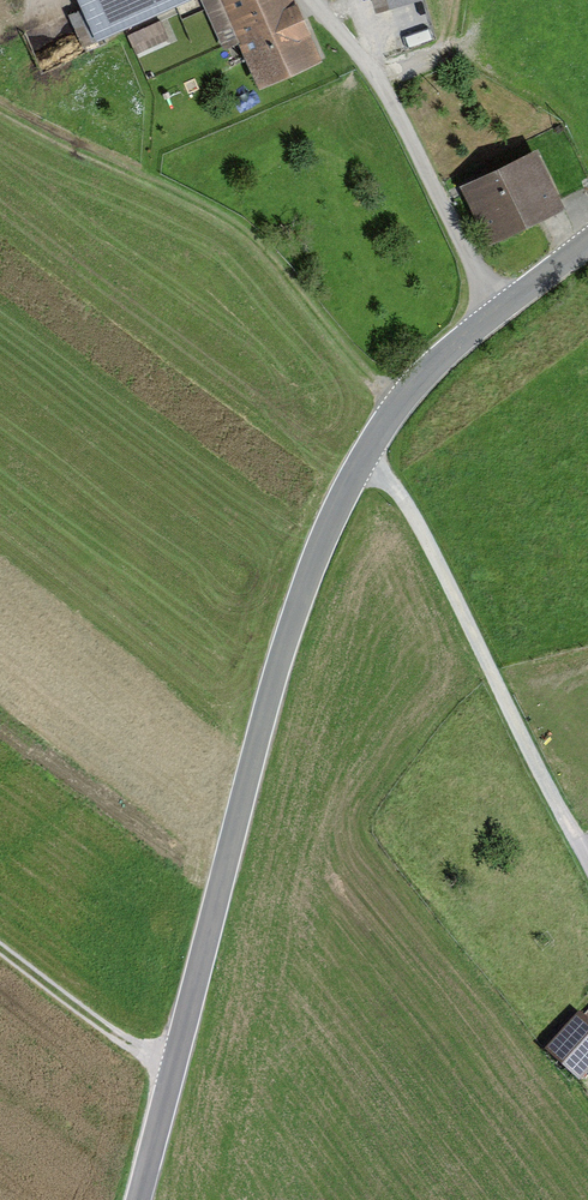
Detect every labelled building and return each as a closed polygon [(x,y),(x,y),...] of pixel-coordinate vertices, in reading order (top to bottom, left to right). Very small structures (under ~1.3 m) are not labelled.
[(134,3),(141,0),(86,0),(101,34),(140,17),(134,3)] [(198,0),(220,48),(239,39),(258,80),(317,53),(296,7),(287,11),(282,0),(198,0)] [(411,0),(377,0),(379,9),(411,0)] [(533,160),(471,190),(492,233),(554,203),(533,160)] [(550,1052),(579,1078),(587,1068),(587,1029),(578,1021),(550,1052)]
